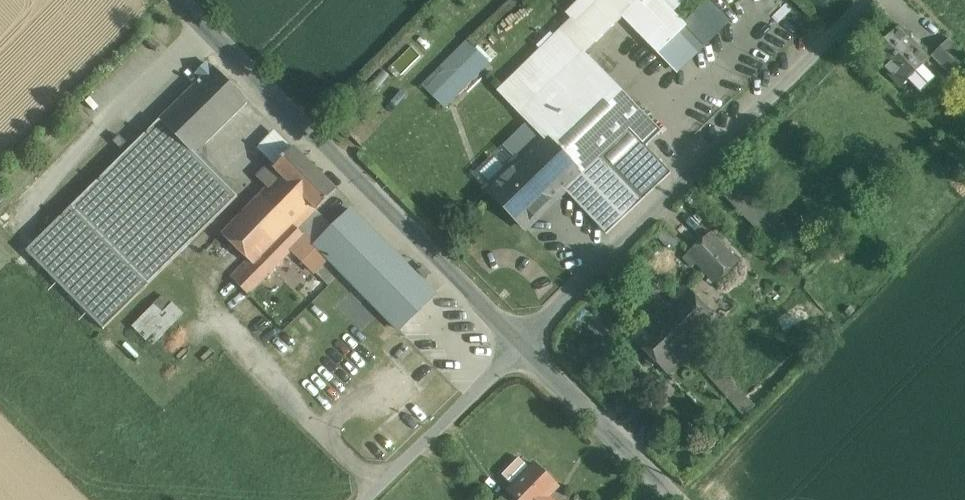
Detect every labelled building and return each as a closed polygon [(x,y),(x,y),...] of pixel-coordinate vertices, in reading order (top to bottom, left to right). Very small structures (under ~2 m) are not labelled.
[(573,18),(577,22),(599,0),(580,0),(568,12),(573,18)] [(663,0),(599,0),(577,22),(576,22),(596,42),(622,17),(658,53),(679,33),(687,25),(685,22),(673,11),(663,0)] [(673,11),(685,0),(663,0),(673,11)] [(694,13),(714,33),(727,19),(709,0),(707,0),(694,13)] [(715,34),(714,33),(694,13),(685,22),(687,25),(705,43),(715,34)] [(596,42),(576,22),(577,22),(573,18),(560,30),(561,31),(584,54),(596,42)] [(705,43),(687,25),(679,33),(697,51),(705,43)] [(912,43),(898,29),(872,55),(902,86),(908,80),(921,93),(936,78),(923,66),(929,60),(921,52),(922,51),(913,42),(912,43)] [(560,30),(500,89),(523,113),(584,54),(561,31),(560,30)] [(679,33),(658,53),(676,72),(697,51),(679,33)] [(950,38),(932,56),(950,74),(964,59),(964,54),(950,38)] [(423,86),(445,108),(490,63),(468,41),(423,86)] [(584,54),(523,113),(531,121),(515,137),(529,150),(544,134),(582,173),(628,129),(643,114),(584,54)] [(214,66),(160,119),(196,153),(249,101),(214,66)] [(645,147),(660,132),(643,114),(628,129),(645,147)] [(196,153),(160,119),(27,250),(104,328),(238,196),(196,154),(196,153)] [(582,173),(565,189),(565,190),(607,234),(672,172),(657,157),(656,158),(645,147),(628,129),(582,173)] [(494,184),(488,190),(526,228),(565,190),(565,189),(582,173),(544,134),(529,150),(494,184)] [(481,170),(494,184),(529,150),(515,137),(481,170)] [(336,189),(294,148),(276,168),(271,163),(258,176),(268,186),(222,234),(249,259),(232,277),(250,294),(293,249),(306,236),(298,228),(316,210),(336,189)] [(774,246),(789,230),(739,182),(724,197),(774,246)] [(435,295),(352,209),(334,226),(316,244),(330,258),(400,330),(435,295)] [(334,226),(316,210),(298,228),(306,236),(307,235),(316,244),(334,226)] [(671,251),(680,242),(663,225),(654,233),(671,251)] [(710,233),(689,251),(707,270),(726,251),(710,233)] [(307,235),(306,236),(293,249),(315,272),(330,258),(316,244),(307,235)] [(726,251),(707,270),(718,281),(737,263),(726,251)] [(293,253),(287,260),(287,261),(277,272),(311,304),(328,285),(293,253)] [(687,287),(634,339),(667,373),(720,321),(687,287)] [(151,345),(180,315),(162,297),(133,327),(151,345)] [(754,406),(717,365),(707,374),(744,415),(754,406)] [(520,458),(503,475),(514,486),(531,469),(520,458)] [(509,491),(518,499),(552,499),(547,496),(557,485),(536,464),(531,469),(514,486),(509,491)] [(509,491),(501,499),(518,499),(509,491)]
